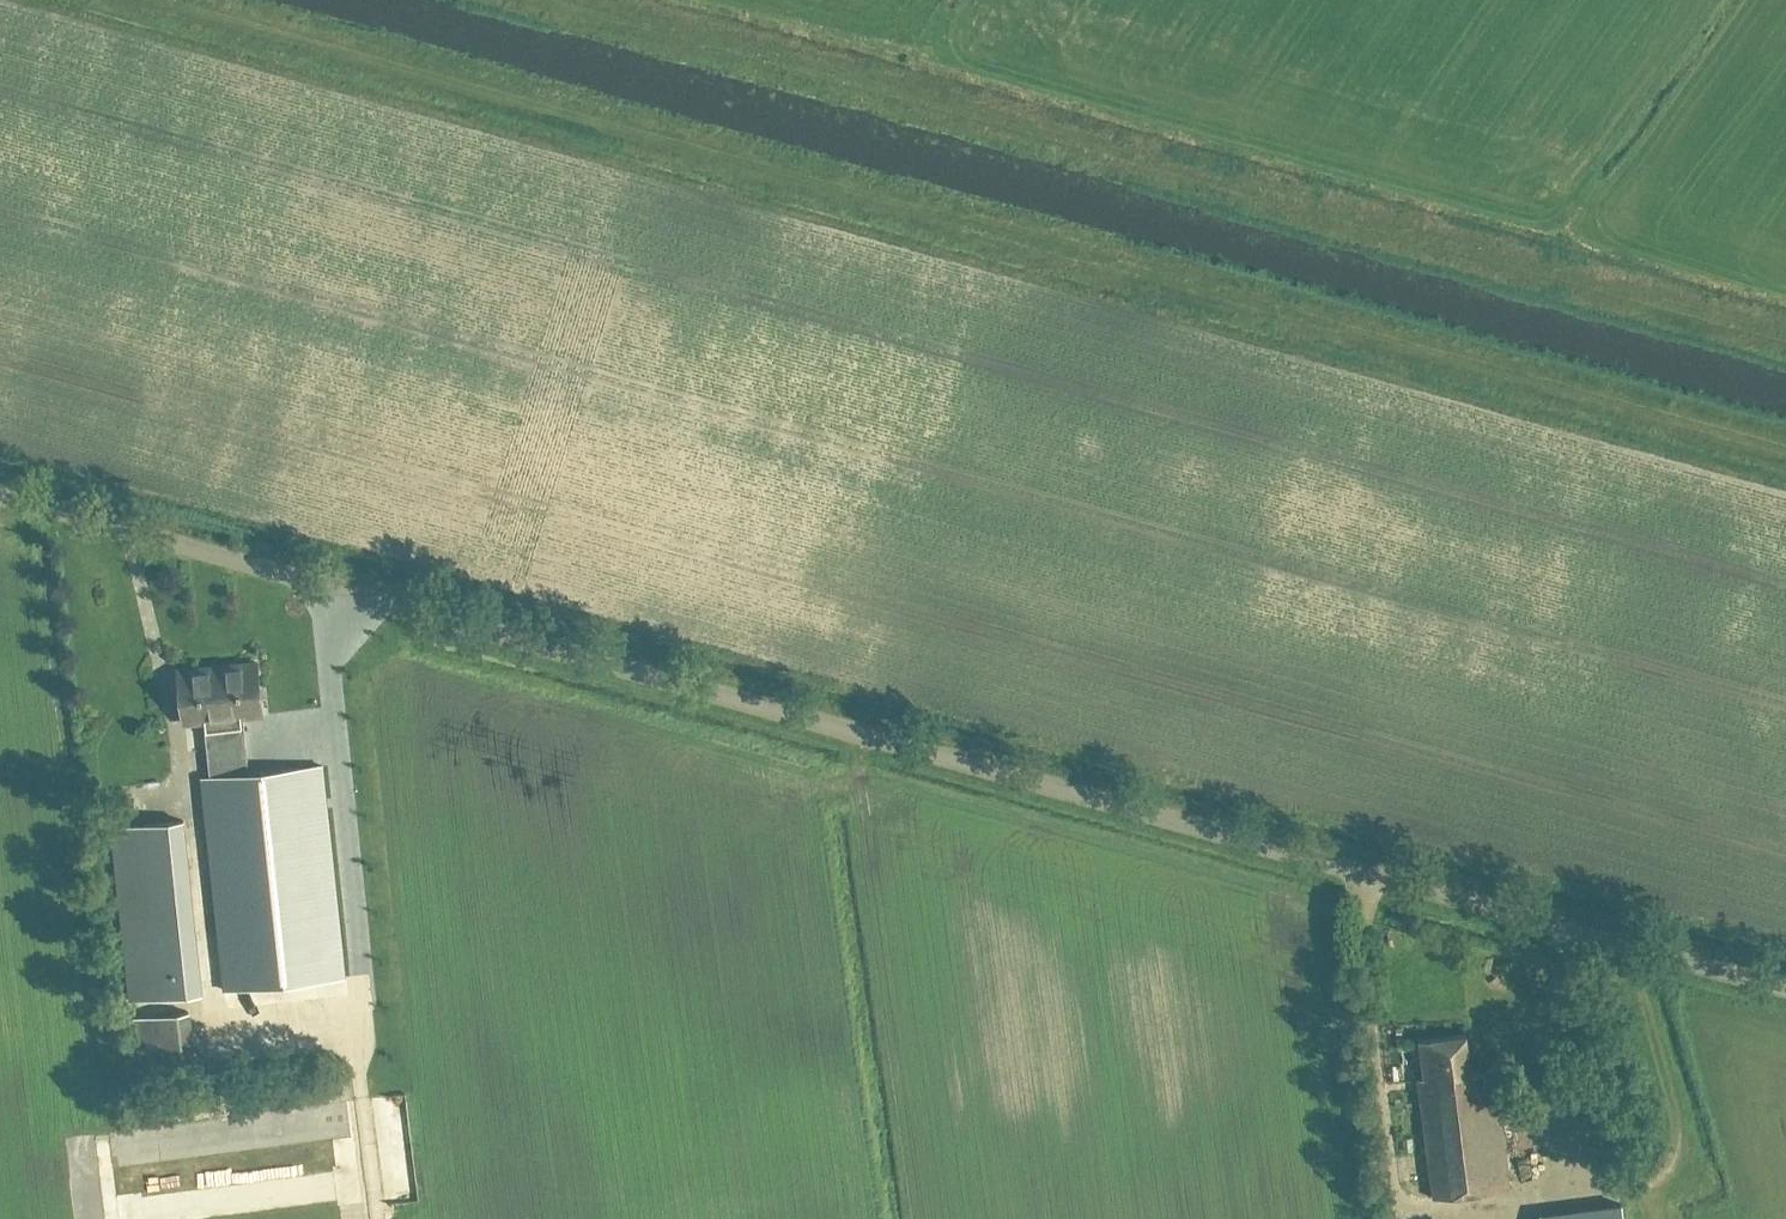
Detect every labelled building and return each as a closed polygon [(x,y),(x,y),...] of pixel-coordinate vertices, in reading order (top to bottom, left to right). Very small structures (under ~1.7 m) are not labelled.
[(252,986),(346,977),(323,765),(249,773),(243,716),(263,714),(258,662),(218,666),(252,986)] [(252,986),(218,666),(179,671),(184,722),(205,720),(211,777),(202,778),(225,989),(252,986)] [(131,1000),(202,993),(184,821),(113,828),(131,1000)] [(133,1017),(140,1076),(197,1070),(190,1011),(133,1017)] [(1433,1197),(1508,1188),(1493,1068),(1470,1071),(1465,1034),(1419,1040),(1424,1077),(1417,1078),(1433,1197)] [(117,1127),(118,1160),(154,1158),(153,1140),(191,1138),(191,1124),(117,1127)] [(334,1163),(298,1166),(301,1201),(336,1198),(334,1163)] [(1621,1204),(1540,1214),(1540,1218),(1623,1218),(1621,1204)]
